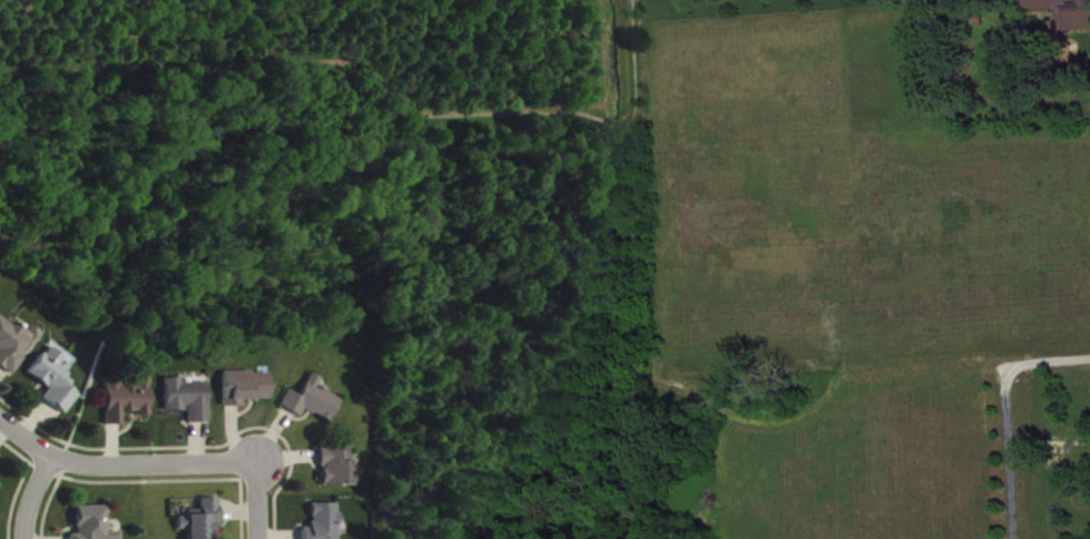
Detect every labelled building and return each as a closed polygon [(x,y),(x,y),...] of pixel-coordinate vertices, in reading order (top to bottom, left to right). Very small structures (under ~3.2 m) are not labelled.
[(1081,5),(1082,14),(1073,14),(1073,0),(1027,0),(1027,18),(1060,17),(1060,41),(1089,41),(1089,5),(1081,5)] [(12,385),(25,367),(22,365),(33,348),(0,324),(0,376),(12,385)] [(64,424),(79,405),(67,395),(72,388),(66,383),(77,369),(54,350),(28,382),(48,399),(42,406),(64,424)] [(271,409),(270,381),(224,382),(224,416),(244,416),(244,410),(271,409)] [(319,397),(323,388),(312,382),(301,405),(289,399),(282,416),(302,425),(305,418),(331,431),(342,408),(319,397)] [(150,384),(136,384),(136,390),(105,390),(105,435),(124,434),(124,422),(135,422),(135,426),(150,426),(150,384)] [(188,433),(209,433),(209,392),(182,392),(182,388),(165,388),(165,420),(187,420),(188,433)] [(357,494),(357,483),(352,483),(351,459),(321,460),(323,495),(357,494)] [(220,508),(202,508),(202,520),(188,520),(188,527),(179,527),(179,538),(189,538),(213,538),(213,532),(220,532),(220,508)] [(312,513),(313,537),(303,537),(303,538),(340,538),(339,513),(312,513)] [(77,538),(108,538),(108,516),(77,516),(77,538)]
